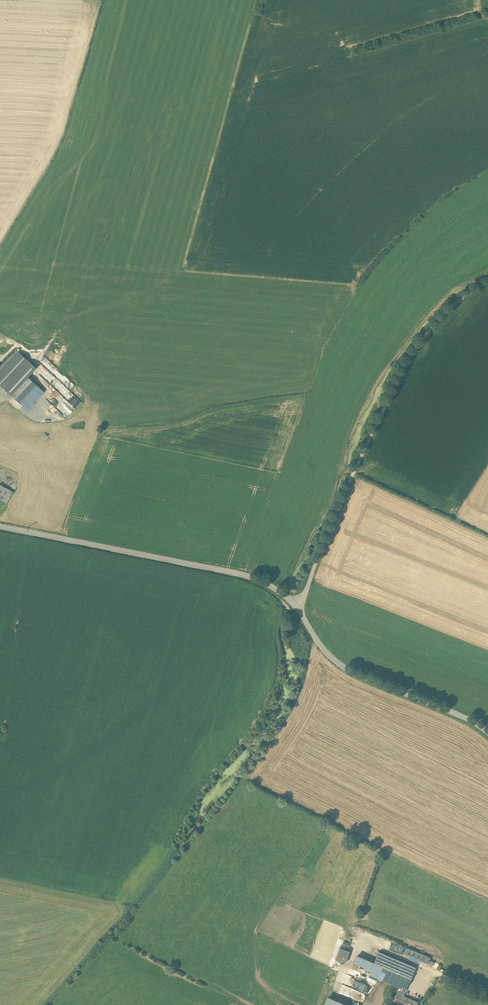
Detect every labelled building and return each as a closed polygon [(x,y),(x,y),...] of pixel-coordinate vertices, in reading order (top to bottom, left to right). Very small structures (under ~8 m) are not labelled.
[(0,367),(0,385),(4,388),(29,361),(16,350),(0,367)] [(29,361),(4,388),(10,394),(27,376),(35,367),(29,361)] [(76,406),(81,402),(68,390),(73,384),(61,372),(62,374),(54,367),(53,365),(50,367),(47,371),(48,373),(44,375),(42,377),(73,406),(74,408),(76,406)] [(27,376),(10,394),(19,402),(36,384),(27,376)] [(68,402),(59,412),(52,405),(49,408),(54,413),(52,415),(58,422),(73,407),(68,402)] [(86,405),(77,412),(79,415),(89,408),(86,405)] [(0,485),(0,499),(6,503),(13,492),(0,485)] [(341,947),(347,949),(349,942),(343,940),(341,947)] [(348,951),(340,948),(336,959),(344,962),(348,951)] [(431,957),(408,948),(405,954),(410,956),(409,958),(418,962),(419,960),(428,964),(431,957)] [(416,967),(379,951),(374,964),(372,967),(371,969),(369,974),(400,987),(399,990),(405,992),(416,967)] [(374,964),(356,956),(354,962),(371,969),(372,967),(374,964)] [(359,986),(358,988),(367,993),(371,986),(367,984),(366,986),(363,984),(361,987),(359,986)] [(342,992),(361,1001),(363,996),(344,987),(342,992)] [(404,996),(405,992),(399,990),(393,1004),(395,1004),(400,1004),(403,1004),(417,1004),(418,1002),(404,996)]
